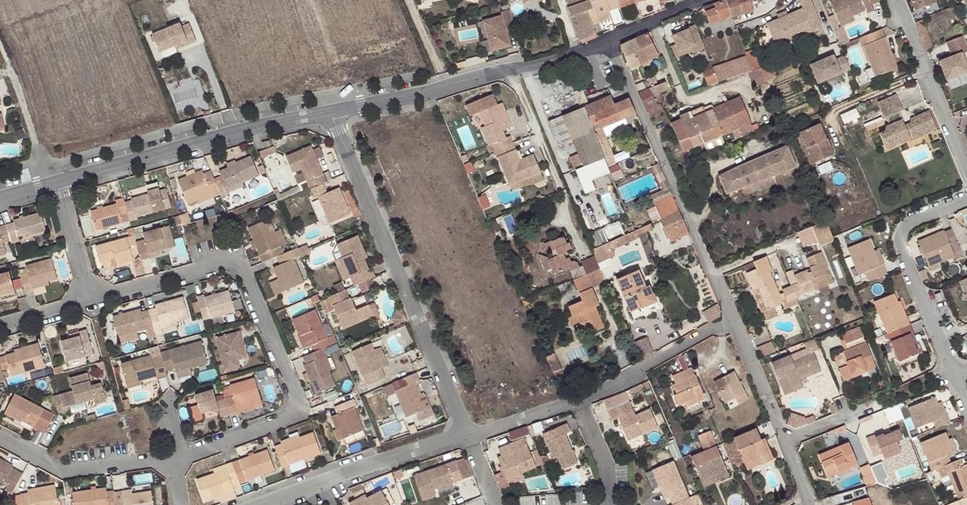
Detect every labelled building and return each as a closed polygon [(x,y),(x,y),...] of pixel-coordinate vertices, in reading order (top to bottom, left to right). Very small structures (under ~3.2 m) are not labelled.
[(570,8),(567,8),(571,18),(572,17),(575,23),(572,24),(575,35),(576,34),(579,41),(596,34),(593,26),(587,11),(592,9),(589,0),(568,0),(570,8)] [(612,19),(609,11),(606,0),(589,0),(592,9),(587,11),(593,26),(607,21),(612,19)] [(609,11),(619,7),(617,0),(606,0),(609,11)] [(702,7),(709,25),(731,17),(732,18),(752,11),(750,2),(755,0),(725,0),(713,3),(702,7)] [(776,47),(821,28),(809,0),(802,0),(799,2),(802,9),(767,24),(776,47)] [(830,2),(838,22),(852,16),(865,11),(866,14),(873,11),(871,6),(869,0),(835,0),(830,2)] [(935,0),(910,0),(915,12),(936,3),(935,0)] [(515,31),(510,11),(501,14),(502,18),(483,23),(485,32),(488,31),(491,41),(488,42),(492,53),(511,48),(507,33),(515,31)] [(852,16),(838,22),(840,27),(854,21),(852,16)] [(919,36),(918,36),(924,52),(933,48),(922,20),(914,23),(919,36)] [(192,42),(185,25),(178,28),(176,24),(148,36),(156,53),(171,47),(183,42),(185,46),(192,42)] [(704,48),(695,25),(689,28),(688,28),(688,29),(688,30),(672,36),(676,45),(679,51),(690,47),(691,52),(692,52),(692,53),(693,53),(704,48)] [(839,41),(841,46),(847,43),(840,27),(833,30),(838,41),(839,41)] [(880,30),(859,38),(875,78),(897,69),(880,30)] [(647,34),(638,37),(643,49),(634,54),(639,65),(658,57),(647,34)] [(621,45),(620,46),(629,69),(639,65),(634,54),(643,49),(638,37),(621,45)] [(962,37),(945,43),(951,58),(952,59),(948,61),(947,59),(939,63),(946,81),(966,73),(966,68),(961,54),(966,52),(966,49),(962,37)] [(185,46),(183,42),(171,47),(173,50),(185,46)] [(679,51),(676,45),(671,46),(676,58),(681,56),(691,52),(690,47),(679,51)] [(745,54),(751,71),(761,68),(767,66),(766,61),(758,64),(753,51),(745,54)] [(841,73),(834,56),(811,65),(818,83),(841,73)] [(767,66),(761,68),(764,77),(777,72),(774,64),(767,66)] [(718,82),(713,68),(702,73),(708,88),(718,84),(719,84),(718,82)] [(751,71),(747,73),(753,87),(767,82),(764,77),(761,68),(751,71)] [(650,89),(657,85),(654,76),(646,80),(650,89)] [(653,96),(669,89),(665,82),(658,85),(657,85),(650,89),(653,96)] [(575,92),(581,106),(588,103),(582,89),(575,92)] [(657,105),(653,96),(650,89),(638,95),(648,119),(649,119),(664,113),(660,104),(657,105)] [(589,104),(584,107),(605,158),(612,155),(605,137),(601,128),(624,118),(635,114),(629,99),(614,105),(610,95),(589,104)] [(878,134),(885,150),(909,139),(908,137),(921,131),(917,121),(909,124),(904,126),(901,120),(902,120),(899,112),(902,111),(896,95),(876,104),(883,119),(885,119),(889,126),(886,127),(885,131),(878,134)] [(493,152),(512,144),(509,136),(506,138),(502,130),(505,129),(496,106),(492,96),(466,107),(470,117),(479,114),(484,126),(480,128),(487,146),(486,146),(489,153),(493,152)] [(739,98),(726,104),(732,117),(744,112),(739,98)] [(703,108),(705,113),(721,106),(718,101),(703,108)] [(502,104),(496,106),(505,129),(511,127),(502,104)] [(721,106),(705,113),(712,129),(698,134),(702,144),(720,136),(737,128),(732,117),(726,104),(721,106)] [(605,158),(584,107),(548,122),(559,147),(572,141),(577,154),(569,157),(574,171),(575,171),(605,158)] [(680,117),(681,120),(683,123),(705,113),(703,108),(702,107),(680,117)] [(545,113),(548,120),(560,115),(558,108),(545,113)] [(732,117),(737,128),(738,129),(749,124),(744,112),(732,117)] [(910,119),(909,124),(917,121),(921,131),(908,137),(909,139),(911,142),(936,130),(928,112),(910,119)] [(681,120),(670,125),(683,152),(702,144),(698,134),(712,129),(705,113),(683,123),(681,120)] [(624,118),(601,128),(605,137),(628,128),(624,118)] [(818,125),(799,133),(812,164),(830,157),(823,141),(825,140),(818,125)] [(720,136),(725,146),(742,137),(738,129),(737,128),(720,136)] [(702,144),(706,154),(725,146),(720,136),(702,144)] [(825,140),(823,141),(830,157),(833,155),(827,140),(825,140)] [(519,160),(512,144),(493,152),(496,159),(498,158),(510,185),(540,173),(533,155),(527,157),(528,162),(524,163),(523,159),(519,160)] [(718,177),(726,196),(741,189),(744,196),(775,183),(772,177),(779,174),(796,167),(787,146),(718,177)] [(323,185),(327,184),(317,161),(313,152),(311,148),(287,158),(294,174),(304,170),(309,182),(307,183),(310,191),(311,190),(323,185)] [(320,149),(313,152),(317,161),(324,158),(320,149)] [(222,179),(215,182),(220,194),(222,199),(230,195),(229,193),(227,189),(242,183),(259,176),(250,157),(235,163),(236,165),(228,168),(219,172),(222,179)] [(591,180),(611,172),(605,158),(575,171),(585,194),(595,190),(591,180)] [(614,179),(624,175),(619,163),(609,167),(614,179)] [(299,186),(307,183),(309,182),(304,170),(294,174),(299,186)] [(178,182),(188,204),(196,200),(212,193),(213,197),(220,194),(215,182),(210,172),(204,175),(202,171),(195,174),(187,177),(178,182)] [(671,193),(662,172),(656,175),(663,190),(649,196),(660,220),(661,220),(679,211),(673,198),(671,193)] [(540,173),(510,185),(512,191),(522,187),(532,186),(544,181),(540,173)] [(772,177),(775,183),(781,197),(788,194),(779,174),(772,177)] [(156,182),(146,185),(149,194),(159,192),(156,182)] [(227,189),(229,193),(244,186),(242,183),(227,189)] [(128,214),(129,220),(171,208),(165,190),(159,192),(149,194),(146,185),(128,190),(131,201),(125,203),(128,214)] [(323,185),(311,190),(315,200),(319,198),(330,225),(351,216),(339,190),(327,194),(323,185)] [(198,203),(213,197),(212,193),(196,200),(198,203)] [(485,193),(477,196),(482,209),(490,206),(485,193)] [(103,209),(90,213),(95,231),(122,223),(120,216),(128,214),(125,203),(123,199),(115,201),(116,205),(103,209)] [(88,205),(90,213),(103,209),(101,202),(88,205)] [(689,235),(679,211),(661,220),(670,243),(689,235)] [(10,241),(11,244),(19,242),(19,240),(18,237),(29,234),(30,237),(45,233),(40,213),(12,221),(13,223),(6,225),(10,241)] [(256,247),(263,263),(270,260),(276,258),(284,254),(281,247),(275,233),(274,233),(269,220),(248,229),(253,240),(256,247)] [(834,242),(832,237),(826,221),(811,228),(814,237),(817,244),(822,247),(834,242)] [(10,241),(6,225),(0,227),(0,252),(5,250),(4,243),(10,241)] [(139,253),(141,261),(159,256),(158,251),(166,249),(159,229),(142,233),(145,240),(136,243),(139,253)] [(601,229),(586,236),(592,250),(603,245),(607,243),(601,229)] [(275,233),(281,247),(287,244),(280,230),(275,233)] [(957,245),(951,230),(945,233),(944,231),(917,242),(927,268),(939,264),(954,258),(953,255),(950,248),(957,245)] [(632,232),(613,241),(617,248),(637,239),(633,232),(632,232)] [(136,243),(134,236),(95,247),(100,264),(102,263),(114,260),(115,263),(116,265),(132,261),(130,255),(139,253),(136,243)] [(354,287),(375,279),(371,271),(369,273),(364,261),(358,247),(361,245),(358,237),(337,246),(339,253),(342,259),(338,261),(342,272),(346,270),(350,280),(350,279),(354,287)] [(604,327),(596,307),(599,306),(583,266),(579,267),(577,262),(574,261),(571,262),(569,257),(565,258),(563,254),(565,252),(572,248),(569,242),(566,243),(563,237),(551,242),(551,241),(543,244),(547,253),(554,250),(557,256),(550,259),(547,260),(551,270),(552,273),(556,274),(568,269),(581,301),(567,307),(571,316),(567,318),(570,326),(578,323),(580,325),(589,322),(594,332),(604,327)] [(867,282),(886,274),(883,265),(879,266),(874,251),(868,240),(847,249),(858,276),(864,274),(867,282)] [(613,241),(607,243),(603,245),(609,259),(615,256),(612,250),(617,248),(613,241)] [(358,247),(364,261),(368,260),(361,245),(358,247)] [(592,250),(598,264),(609,259),(603,245),(592,250)] [(960,252),(957,245),(950,248),(953,255),(960,252)] [(294,260),(301,257),(299,253),(297,248),(284,254),(276,258),(279,265),(273,268),(278,280),(283,292),(304,283),(294,260)] [(879,266),(883,265),(884,264),(878,249),(874,251),(879,266)] [(773,272),(767,257),(753,263),(756,269),(745,274),(752,291),(754,291),(757,289),(760,295),(757,297),(764,312),(783,304),(782,301),(785,300),(787,303),(797,299),(796,297),(814,290),(815,291),(834,283),(821,252),(805,259),(811,271),(808,273),(806,270),(793,276),(797,283),(781,290),(783,293),(779,294),(770,273),(773,272)] [(343,282),(350,280),(346,270),(342,272),(338,261),(342,259),(339,253),(332,256),(343,282)] [(537,256),(544,273),(551,270),(547,260),(550,259),(540,255),(537,256)] [(276,258),(270,260),(273,268),(279,265),(276,258)] [(28,276),(21,278),(24,292),(40,288),(39,284),(48,282),(57,279),(51,260),(25,266),(28,276)] [(939,264),(927,268),(929,272),(941,268),(939,264)] [(645,287),(638,271),(616,280),(630,313),(656,302),(649,286),(645,287)] [(14,290),(9,274),(0,276),(0,296),(1,296),(1,294),(14,290)] [(275,295),(283,292),(278,280),(270,283),(275,295)] [(14,290),(1,294),(1,296),(0,296),(0,300),(15,295),(14,290)] [(235,312),(229,291),(204,298),(210,319),(235,312)] [(328,298),(341,330),(372,318),(372,317),(377,315),(373,305),(368,307),(368,306),(355,312),(350,300),(348,301),(344,291),(328,298)] [(942,300),(939,293),(934,296),(936,303),(942,300)] [(887,334),(910,325),(907,317),(904,318),(897,303),(893,294),(873,302),(886,334),(887,334)] [(204,296),(197,298),(203,321),(210,319),(204,298),(204,296)] [(151,321),(153,326),(155,334),(162,331),(161,330),(161,327),(175,323),(189,319),(183,298),(155,306),(155,308),(148,310),(148,311),(151,321)] [(900,301),(897,303),(904,318),(907,317),(900,301)] [(151,321),(148,311),(141,313),(140,310),(112,318),(118,338),(145,330),(145,328),(153,326),(151,321)] [(329,346),(315,311),(293,320),(299,336),(303,335),(308,347),(312,345),(314,352),(323,349),(329,346)] [(579,326),(583,336),(594,332),(589,322),(580,325),(579,326)] [(913,333),(910,325),(887,334),(898,363),(918,354),(913,344),(909,335),(913,333)] [(864,337),(861,329),(842,336),(844,345),(848,343),(851,348),(842,352),(847,366),(838,370),(842,381),(876,368),(866,342),(865,342),(863,338),(864,337)] [(87,330),(79,333),(80,337),(70,340),(61,343),(66,361),(93,354),(87,330)] [(233,358),(245,355),(238,333),(215,339),(225,372),(236,369),(233,358)] [(298,337),(302,349),(308,347),(303,335),(299,336),(298,337)] [(813,340),(803,344),(805,349),(805,350),(811,348),(813,352),(817,350),(813,340)] [(202,342),(160,353),(161,356),(165,372),(175,369),(176,373),(191,369),(208,364),(202,342)] [(37,344),(22,348),(23,351),(15,353),(6,356),(12,376),(24,373),(44,367),(37,344)] [(365,385),(384,377),(381,370),(377,361),(370,345),(352,353),(365,385)] [(805,349),(790,355),(793,362),(814,354),(813,352),(811,348),(805,350),(805,349)] [(323,349),(314,352),(303,357),(306,365),(304,366),(315,394),(335,386),(329,372),(323,357),(325,356),(323,349)] [(546,356),(553,372),(562,368),(555,352),(546,356)] [(812,375),(821,371),(814,354),(793,362),(790,355),(770,363),(781,390),(791,386),(790,382),(799,378),(799,377),(810,372),(812,375)] [(246,359),(245,355),(233,358),(236,369),(239,368),(237,361),(246,359)] [(0,358),(0,365),(4,379),(12,376),(6,356),(0,358)] [(157,380),(167,377),(165,372),(161,356),(152,359),(151,356),(120,365),(127,385),(141,381),(156,377),(157,380)] [(323,357),(329,372),(332,371),(325,356),(323,357)] [(687,367),(682,357),(678,358),(682,369),(687,367)] [(26,378),(46,372),(44,367),(24,373),(26,378)] [(697,402),(706,398),(695,375),(694,376),(691,368),(672,377),(675,384),(672,386),(676,395),(673,396),(678,405),(684,403),(696,398),(697,402)] [(193,376),(191,369),(176,373),(178,379),(193,376)] [(714,381),(732,409),(751,397),(733,369),(714,381)] [(425,408),(420,395),(414,384),(418,382),(414,373),(391,382),(394,390),(393,390),(405,417),(425,408)] [(72,391),(52,397),(56,413),(65,415),(71,414),(69,406),(77,404),(75,400),(83,398),(84,401),(94,399),(95,404),(106,402),(101,383),(91,386),(87,374),(69,379),(72,391)] [(222,388),(225,399),(230,414),(237,412),(238,414),(256,409),(253,399),(260,397),(255,379),(222,388)] [(142,385),(141,381),(127,385),(128,389),(142,385)] [(225,399),(216,401),(213,390),(195,396),(201,413),(217,409),(219,418),(230,414),(225,399)] [(395,393),(389,396),(393,405),(399,403),(395,393)] [(424,394),(420,395),(425,408),(429,406),(424,394)] [(23,417),(35,423),(42,409),(14,395),(4,413),(21,422),(23,417)] [(263,407),(260,397),(253,399),(256,409),(263,407)] [(684,403),(686,407),(697,402),(696,398),(684,403)] [(933,422),(936,428),(950,423),(946,415),(942,417),(937,405),(934,398),(907,408),(916,428),(933,422)] [(343,439),(363,430),(353,408),(356,407),(353,400),(334,408),(337,415),(331,417),(336,429),(338,428),(343,439)] [(616,417),(619,425),(621,423),(623,427),(621,428),(626,439),(656,427),(648,409),(633,415),(626,400),(605,410),(610,420),(616,417)] [(942,417),(946,415),(941,403),(937,405),(942,417)] [(831,416),(838,413),(834,404),(827,406),(831,416)] [(865,431),(904,418),(899,404),(860,417),(865,431)] [(48,412),(42,409),(35,423),(40,426),(37,431),(44,435),(55,415),(48,412)] [(35,423),(23,417),(21,422),(20,424),(37,433),(37,431),(40,426),(35,423)] [(561,470),(575,464),(563,435),(569,433),(565,424),(542,434),(552,458),(556,457),(561,470)] [(333,430),(338,441),(343,439),(338,428),(336,429),(333,430)] [(760,440),(756,429),(722,443),(733,468),(744,464),(743,462),(770,451),(765,438),(760,440)] [(884,460),(901,453),(897,442),(903,439),(898,430),(884,436),(883,434),(875,437),(874,435),(865,439),(873,458),(881,454),(884,460)] [(697,436),(704,451),(716,445),(710,431),(697,436)] [(281,444),(274,447),(282,468),(289,465),(304,460),(320,453),(313,433),(300,438),(298,435),(298,434),(297,434),(296,434),(295,434),(294,434),(293,434),(293,435),(292,435),(292,438),(281,442),(281,444)] [(919,443),(931,471),(943,466),(950,463),(947,455),(952,453),(947,440),(944,433),(919,443)] [(520,472),(535,466),(522,438),(497,449),(500,456),(496,458),(507,482),(522,476),(520,472)] [(951,438),(947,440),(952,453),(956,451),(951,438)] [(858,464),(848,442),(818,455),(827,477),(858,464)] [(704,451),(690,457),(701,482),(727,470),(716,445),(704,451)] [(267,450),(232,463),(239,483),(275,471),(267,450)] [(774,459),(770,451),(743,462),(744,464),(747,471),(774,459)] [(904,460),(901,453),(884,460),(887,467),(904,460)] [(21,474),(11,469),(12,466),(0,459),(0,483),(3,484),(4,482),(8,484),(4,493),(12,493),(21,474)] [(943,466),(957,500),(966,497),(966,464),(963,466),(960,459),(950,463),(943,466)] [(307,468),(304,460),(289,465),(292,473),(307,468)] [(436,486),(437,488),(462,479),(456,460),(414,475),(423,500),(435,496),(433,489),(432,487),(436,486)] [(652,471),(663,500),(669,497),(672,504),(673,504),(687,499),(673,462),(652,471)] [(239,483),(232,463),(225,466),(226,469),(214,474),(196,480),(204,501),(233,490),(232,486),(239,483)] [(727,470),(701,482),(703,488),(729,477),(727,470)] [(882,470),(872,474),(876,484),(887,480),(882,470)] [(876,484),(872,474),(862,477),(866,487),(876,484)] [(27,494),(55,489),(54,485),(27,490),(27,494)] [(72,499),(73,504),(115,504),(114,496),(113,491),(106,492),(105,488),(71,493),(72,499)] [(55,489),(27,494),(20,495),(22,504),(58,504),(55,489)] [(122,495),(114,496),(115,504),(153,504),(151,491),(132,494),(122,495)] [(382,491),(368,498),(366,495),(350,503),(351,504),(389,504),(382,491)] [(4,502),(14,502),(12,493),(4,493),(4,502)] [(957,500),(947,504),(966,504),(966,497),(957,500)]
